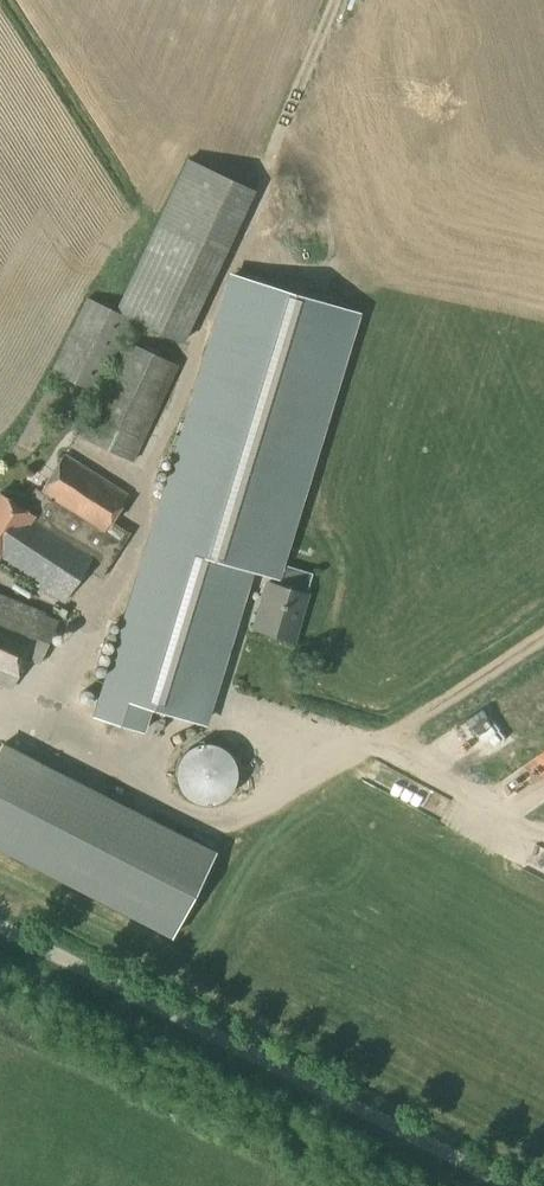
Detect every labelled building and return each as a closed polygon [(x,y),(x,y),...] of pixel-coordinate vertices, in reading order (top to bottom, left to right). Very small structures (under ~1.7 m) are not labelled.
[(182,343),(223,256),(254,189),(187,158),(157,225),(116,312),(182,343)] [(206,727),(253,573),(279,581),(360,313),(228,273),(93,718),(144,733),(151,710),(206,727)] [(95,393),(131,321),(87,299),(51,371),(95,393)] [(132,462),(176,366),(127,343),(83,439),(132,462)] [(63,455),(40,493),(35,489),(22,509),(0,495),(0,562),(63,603),(85,569),(100,579),(130,534),(111,522),(128,496),(63,455)] [(287,567),(281,587),(267,583),(253,629),(292,641),(306,595),(313,575),(287,567)] [(12,689),(25,659),(39,665),(57,622),(43,616),(44,614),(0,596),(0,684),(12,689)] [(5,740),(0,751),(0,794),(2,795),(0,798),(0,837),(114,890),(117,884),(143,895),(147,886),(178,901),(209,835),(5,740)] [(206,806),(209,806),(212,806),(214,805),(219,803),(222,802),(224,801),(226,799),(228,797),(230,795),(231,793),(233,791),(234,788),(235,786),(236,783),(236,781),(237,778),(237,775),(237,773),(236,770),(236,768),(235,765),(234,762),(233,760),(231,758),(230,756),(228,754),(226,752),(224,750),(222,749),(219,748),(217,747),(214,746),(212,745),(209,745),(206,745),(201,745),(198,746),(196,747),(193,748),(191,749),(189,750),(187,752),(185,754),(183,756),(181,758),(180,760),(178,763),(177,765),(177,767),(176,770),(176,773),(176,775),(176,778),(176,781),(177,783),(177,786),(178,788),(180,791),(181,793),(183,795),(185,797),(187,799),(189,801),(191,802),(193,803),(196,804),(198,805),(201,806),(204,806),(206,806)]
